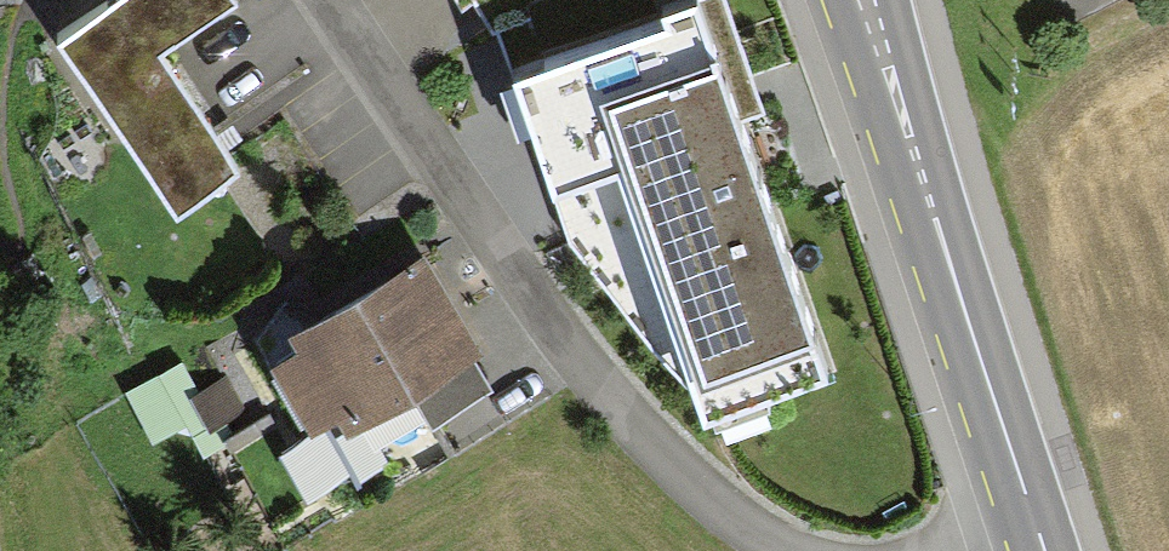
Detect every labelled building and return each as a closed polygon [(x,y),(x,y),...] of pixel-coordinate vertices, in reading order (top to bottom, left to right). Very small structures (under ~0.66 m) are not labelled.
[(232,0),(125,0),(61,44),(182,219),(245,176),(165,62),(239,11),(232,0)] [(726,388),(832,349),(707,9),(534,72),(586,215),(726,388)] [(486,362),(433,263),(293,338),(301,354),(273,369),(310,436),(347,416),(356,432),(486,362)]
